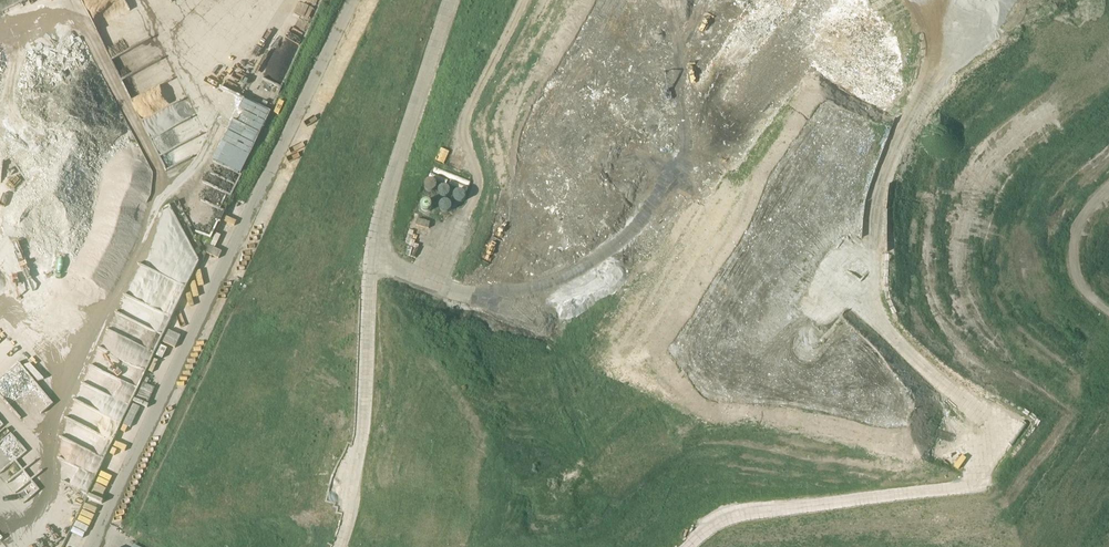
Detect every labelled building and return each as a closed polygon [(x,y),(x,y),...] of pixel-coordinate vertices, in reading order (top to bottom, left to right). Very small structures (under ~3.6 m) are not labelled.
[(33,39),(39,49),(62,37),(48,12),(29,22),(37,37),(33,39)] [(29,88),(19,97),(25,103),(34,94),(29,88)] [(32,166),(40,176),(48,170),(40,160),(32,166)] [(145,187),(132,193),(136,200),(149,193),(145,187)] [(28,219),(31,224),(43,216),(40,211),(28,219)] [(68,221),(73,228),(83,221),(78,215),(68,221)] [(40,218),(28,229),(34,235),(45,223),(40,218)] [(53,249),(65,251),(66,241),(54,240),(53,249)] [(864,313),(857,321),(870,331),(876,324),(864,313)] [(847,359),(841,368),(853,376),(859,367),(847,359)] [(582,403),(591,407),(594,401),(585,397),(582,403)] [(96,415),(114,424),(120,412),(108,406),(106,409),(100,406),(96,415)] [(4,486),(24,507),(34,499),(14,477),(4,486)] [(11,543),(16,539),(8,529),(3,533),(11,543)]
